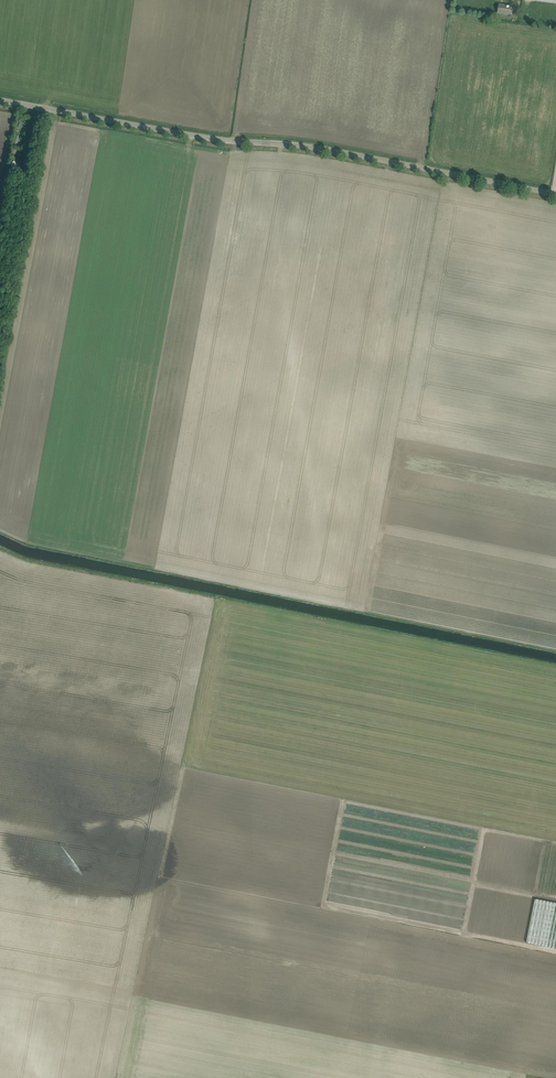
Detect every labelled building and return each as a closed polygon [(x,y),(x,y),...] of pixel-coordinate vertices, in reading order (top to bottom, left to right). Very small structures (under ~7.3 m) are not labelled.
[(499,4),(498,13),(502,14),(502,13),(509,14),(510,10),(514,11),(515,5),(511,4),(511,6),(499,4)] [(555,948),(555,903),(535,899),(526,942),(555,948)]
